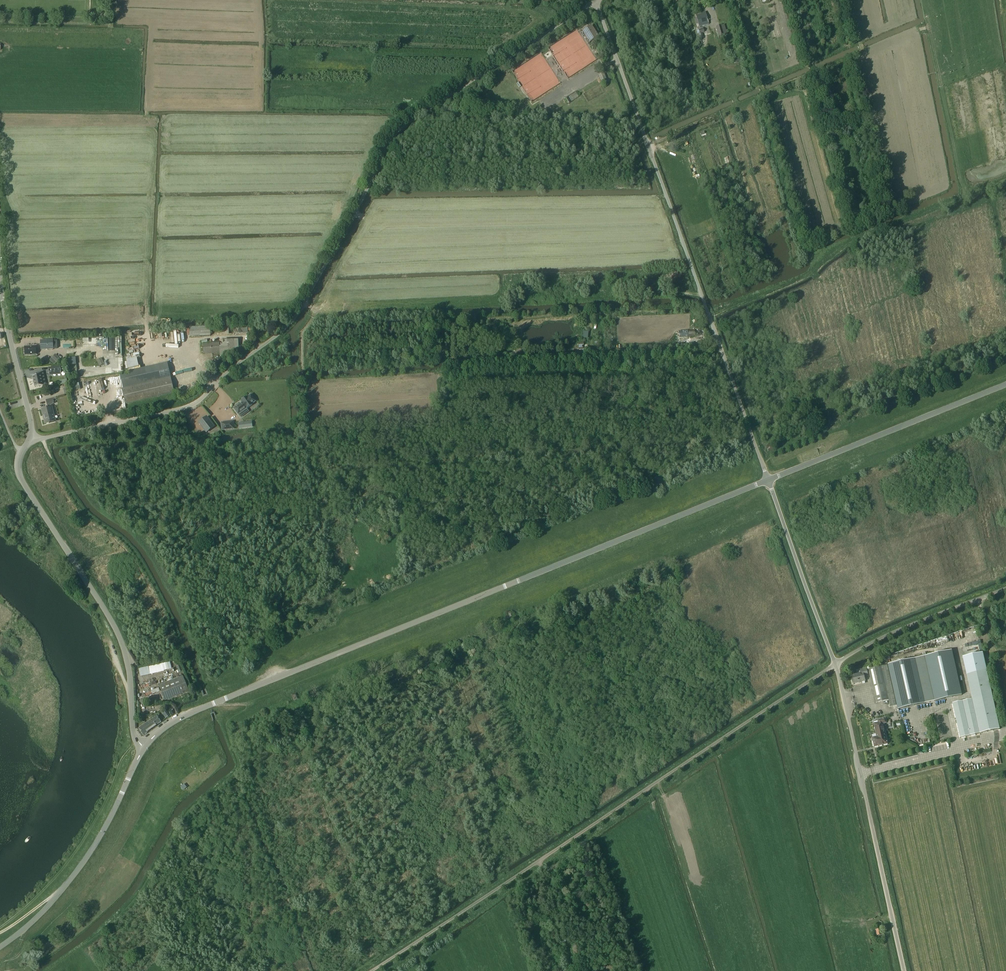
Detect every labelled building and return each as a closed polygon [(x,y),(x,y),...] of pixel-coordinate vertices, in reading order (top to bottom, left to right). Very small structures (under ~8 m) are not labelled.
[(705,14),(696,16),(699,27),(708,25),(705,14)] [(700,30),(699,27),(698,27),(697,25),(695,26),(696,30),(698,34),(704,32),(703,29),(700,30)] [(598,37),(591,26),(583,31),(590,42),(598,37)] [(248,334),(248,332),(256,331),(255,326),(248,326),(222,327),(222,335),(248,334)] [(189,337),(211,336),(210,327),(189,328),(189,337)] [(41,351),(54,350),(54,349),(53,341),(53,340),(40,340),(41,351)] [(220,353),(219,342),(203,343),(204,354),(220,353)] [(36,354),(36,347),(25,348),(25,355),(36,354)] [(81,356),(68,357),(69,370),(82,369),(81,356)] [(61,367),(49,367),(49,375),(54,375),(53,372),(61,372),(61,367)] [(45,382),(43,372),(36,373),(36,376),(33,377),(35,387),(44,386),(43,383),(45,382)] [(171,378),(123,389),(126,405),(174,394),(171,378)] [(243,403),(234,409),(238,414),(239,414),(241,417),(249,411),(247,409),(253,405),(252,404),(256,401),(251,395),(248,398),(247,397),(241,401),(243,403)] [(52,407),(49,408),(42,410),(46,424),(56,422),(52,407)] [(207,416),(198,423),(207,433),(215,427),(207,416)] [(774,452),(772,445),(766,447),(769,454),(774,452)] [(507,612),(509,619),(515,617),(512,610),(507,612)] [(890,707),(897,705),(898,709),(962,695),(952,650),(888,665),(868,669),(876,703),(889,700),(890,707)] [(972,699),(953,703),(961,738),(1000,729),(987,670),(984,658),(983,652),(963,657),(967,675),(972,699)] [(253,666),(251,659),(245,661),(248,668),(253,666)] [(139,668),(141,676),(172,670),(171,662),(139,668)] [(861,670),(862,673),(853,675),(854,683),(865,681),(864,675),(868,675),(866,668),(861,670)] [(183,676),(159,685),(165,701),(189,692),(183,676)] [(302,698),(299,692),(293,694),(296,700),(302,698)] [(143,735),(161,722),(157,716),(139,729),(143,735)] [(874,723),(876,732),(885,730),(883,724),(887,723),(886,718),(878,720),(878,722),(874,723)] [(888,744),(885,730),(876,732),(877,737),(874,737),(875,741),(873,741),(875,747),(888,744)] [(40,950),(35,945),(31,949),(35,954),(40,950)]
